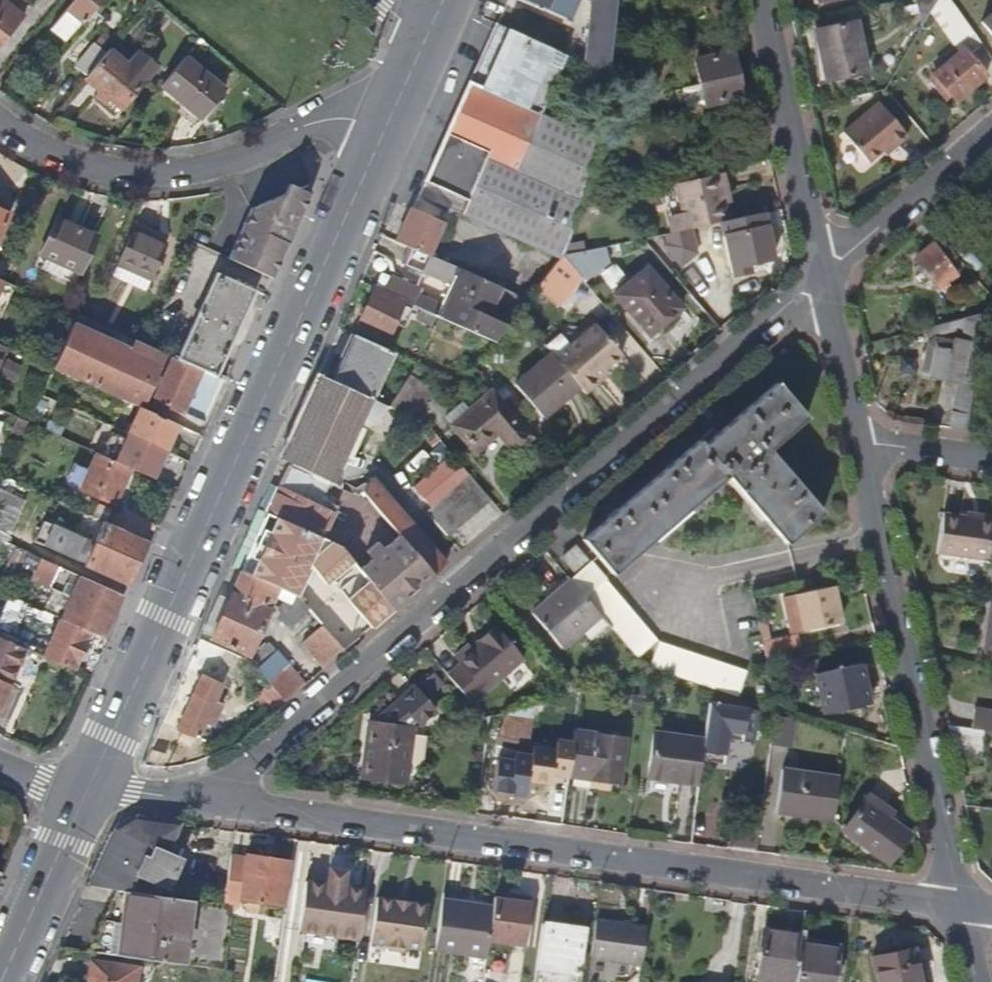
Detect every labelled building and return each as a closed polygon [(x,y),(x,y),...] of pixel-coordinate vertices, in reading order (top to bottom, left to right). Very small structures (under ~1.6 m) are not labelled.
[(23,18),(1,0),(0,0),(0,46),(23,18)] [(102,0),(74,0),(50,29),(66,42),(81,23),(83,24),(102,0)] [(570,18),(578,0),(531,0),(570,18)] [(618,0),(601,0),(594,63),(610,66),(618,0)] [(938,0),(915,0),(918,14),(920,16),(924,18),(928,17),(938,0)] [(955,38),(963,23),(952,17),(943,31),(955,38)] [(866,71),(855,22),(816,31),(826,79),(866,71)] [(540,110),(566,55),(499,23),(426,180),(467,199),(463,208),(565,256),(581,209),(602,142),(603,139),(540,110)] [(569,42),(574,32),(569,30),(564,40),(569,42)] [(985,49),(973,32),(964,39),(976,56),(979,53),(985,49)] [(87,77),(106,53),(94,43),(74,66),(87,77)] [(121,108),(154,65),(137,52),(128,64),(109,49),(106,53),(87,77),(85,79),(100,91),(96,96),(105,103),(108,99),(121,108)] [(987,76),(965,49),(935,74),(939,79),(933,84),(944,98),(950,92),(958,101),(987,76)] [(983,58),(989,53),(985,49),(979,53),(983,58)] [(742,98),(732,53),(695,62),(704,106),(742,98)] [(200,118),(224,88),(185,56),(161,86),(200,118)] [(907,137),(881,103),(842,133),(866,162),(880,151),(889,144),(893,148),(907,137)] [(883,155),(893,148),(889,144),(880,151),(883,155)] [(729,221),(720,174),(683,183),(693,228),(721,222),(729,221)] [(293,231),(310,194),(307,186),(260,205),(257,210),(251,208),(228,259),(271,279),(293,231)] [(587,251),(600,204),(581,209),(565,256),(579,253),(587,251)] [(440,234),(445,222),(412,208),(398,241),(430,255),(437,241),(440,234)] [(8,213),(0,210),(0,232),(8,213)] [(775,260),(765,213),(729,221),(721,222),(724,236),(734,234),(741,267),(775,260)] [(81,271),(98,235),(57,217),(41,252),(81,271)] [(149,281),(166,245),(133,230),(116,266),(149,281)] [(699,254),(679,231),(662,235),(664,245),(684,267),(699,254)] [(958,275),(949,263),(956,257),(947,245),(940,251),(934,244),(916,257),(940,288),(958,275)] [(596,271),(579,253),(565,256),(585,279),(586,280),(596,271)] [(561,306),(585,279),(565,256),(542,284),(561,306)] [(497,304),(504,288),(437,258),(431,273),(453,282),(444,304),(418,293),(420,288),(394,276),(387,292),(406,300),(411,302),(423,307),(437,313),(479,332),(497,339),(509,325),(487,316),(493,302),(497,304)] [(686,313),(647,268),(616,295),(655,340),(686,313)] [(214,378),(254,290),(215,272),(174,359),(214,378)] [(403,305),(406,300),(387,292),(376,287),(360,324),(389,337),(403,305)] [(520,311),(530,299),(517,293),(509,303),(520,311)] [(433,323),(437,313),(423,307),(419,317),(433,323)] [(473,346),(479,332),(437,313),(433,323),(431,327),(473,346)] [(139,408),(164,354),(77,314),(52,368),(139,408)] [(979,345),(983,314),(945,324),(947,332),(965,328),(963,343),(979,345)] [(606,368),(623,354),(596,323),(557,357),(580,384),(586,392),(601,379),(597,376),(606,368)] [(947,332),(945,324),(928,328),(930,336),(947,332)] [(487,352),(497,339),(479,332),(473,346),(487,352)] [(373,398),(395,351),(355,333),(334,381),(351,388),(373,398)] [(961,381),(966,356),(956,354),(958,346),(936,342),(935,351),(929,350),(926,366),(931,368),(930,375),(958,380),(953,412),(970,415),(974,383),(961,381)] [(557,357),(552,352),(517,383),(545,415),(580,384),(557,357)] [(203,423),(221,381),(214,378),(174,359),(172,358),(153,400),(203,423)] [(601,379),(610,372),(606,368),(597,376),(601,379)] [(336,422),(351,388),(334,381),(322,375),(307,408),(319,414),(311,431),(331,440),(339,423),(336,422)] [(420,419),(433,390),(408,379),(395,408),(420,419)] [(828,511),(774,448),(812,417),(782,381),(708,445),(703,439),(587,538),(617,574),(734,475),(792,542),(828,511)] [(380,421),(387,405),(373,398),(351,388),(336,422),(339,423),(331,440),(346,447),(362,413),(380,421)] [(535,435),(497,389),(455,424),(478,452),(500,433),(515,451),(535,435)] [(163,451),(176,424),(139,408),(127,435),(163,451)] [(18,444),(28,422),(17,417),(7,439),(18,444)] [(447,445),(429,424),(422,429),(439,452),(447,445)] [(151,478),(163,451),(127,435),(115,461),(130,468),(151,478)] [(114,505),(130,468),(115,461),(97,453),(89,469),(74,463),(66,479),(82,486),(80,490),(114,505)] [(325,537),(337,510),(330,507),(322,504),(324,500),(332,482),(291,464),(269,513),(325,537)] [(444,537),(490,498),(470,473),(424,513),(444,537)] [(444,558),(375,477),(364,492),(372,501),(400,534),(430,570),(444,558)] [(25,499),(0,488),(0,540),(6,543),(25,499)] [(991,536),(991,519),(944,511),(936,551),(988,561),(991,536)] [(318,552),(325,537),(269,513),(244,570),(280,586),(299,544),(318,552)] [(127,584),(146,541),(104,522),(94,546),(43,523),(35,543),(127,584)] [(430,570),(400,534),(385,547),(380,542),(368,553),(372,557),(360,569),(393,609),(434,574),(430,570)] [(393,609),(360,569),(339,544),(325,537),(318,552),(321,562),(328,575),(343,592),(358,609),(375,624),(393,609)] [(585,557),(576,547),(565,557),(573,567),(585,557)] [(103,638),(121,595),(40,558),(34,572),(51,580),(55,578),(76,587),(73,593),(66,589),(63,594),(61,599),(68,602),(66,609),(50,602),(45,613),(60,619),(90,632),(103,638)] [(668,649),(610,580),(612,579),(597,561),(575,580),(604,614),(652,671),(752,701),(760,675),(668,649)] [(214,637),(244,570),(234,566),(221,595),(202,637),(211,641),(214,637)] [(250,654),(280,586),(244,570),(214,637),(250,654)] [(76,587),(55,578),(51,580),(34,572),(30,580),(19,575),(16,581),(35,589),(38,583),(63,594),(66,589),(73,593),(76,587)] [(566,647),(604,614),(575,580),(536,613),(566,647)] [(841,622),(833,586),(796,594),(804,630),(841,622)] [(983,600),(984,592),(976,591),(975,599),(983,600)] [(360,638),(323,594),(309,606),(323,623),(346,650),(360,638)] [(990,601),(983,648),(991,649),(991,601),(990,601)] [(73,671),(90,632),(60,619),(43,657),(73,671)] [(346,650),(323,623),(303,641),(325,667),(346,650)] [(472,702),(523,658),(495,626),(471,647),(468,645),(456,655),(462,663),(449,674),(472,702)] [(799,657),(794,637),(763,644),(768,663),(799,657)] [(38,655),(0,639),(0,707),(8,688),(21,694),(38,655)] [(305,685),(278,652),(259,668),(270,682),(285,701),(305,685)] [(869,703),(861,663),(815,673),(824,713),(869,703)] [(214,724),(224,702),(216,699),(223,684),(203,676),(180,728),(199,737),(206,721),(214,724)] [(285,701),(270,682),(257,693),(273,712),(285,701)] [(406,780),(413,726),(411,726),(420,718),(425,723),(441,709),(421,686),(380,721),(371,720),(364,775),(406,780)] [(533,734),(540,704),(506,714),(500,743),(501,743),(527,750),(531,734),(533,734)] [(980,758),(982,730),(947,725),(953,755),(980,758)] [(619,783),(627,739),(577,731),(571,768),(570,775),(619,783)] [(699,782),(706,738),(656,731),(650,775),(699,782)] [(524,763),(527,750),(501,743),(498,757),(524,763)] [(570,775),(571,768),(558,766),(549,822),(563,824),(570,775)] [(833,821),(839,778),(783,770),(778,813),(833,821)] [(910,833),(884,814),(887,809),(868,795),(843,830),(889,863),(910,833)] [(169,888),(181,860),(169,854),(182,824),(137,817),(114,829),(88,886),(117,890),(129,892),(137,874),(169,888)] [(288,883),(291,862),(248,855),(248,858),(231,856),(227,888),(243,890),(242,897),(285,903),(288,883)] [(299,927),(359,935),(365,890),(343,887),(345,871),(328,869),(326,885),(305,882),(299,927)] [(240,908),(242,897),(243,890),(227,888),(224,906),(232,907),(240,908)] [(181,965),(191,901),(129,892),(117,890),(90,952),(181,965)] [(526,938),(531,898),(516,897),(516,901),(507,900),(494,898),(493,906),(489,934),(526,938)] [(395,902),(382,900),(376,942),(423,949),(428,906),(415,904),(395,902)] [(489,934),(493,906),(442,900),(435,950),(486,957),(489,934)] [(227,928),(230,910),(218,908),(215,926),(227,928)] [(642,960),(647,928),(596,920),(591,952),(642,960)] [(584,930),(542,925),(534,981),(577,981),(584,930)] [(802,936),(765,930),(758,979),(779,981),(796,981),(801,946),(802,936)] [(841,949),(823,946),(822,949),(801,946),(796,981),(836,981),(841,949)] [(915,949),(873,958),(878,981),(922,981),(915,949)] [(138,969),(91,962),(89,981),(136,981),(138,969)]
